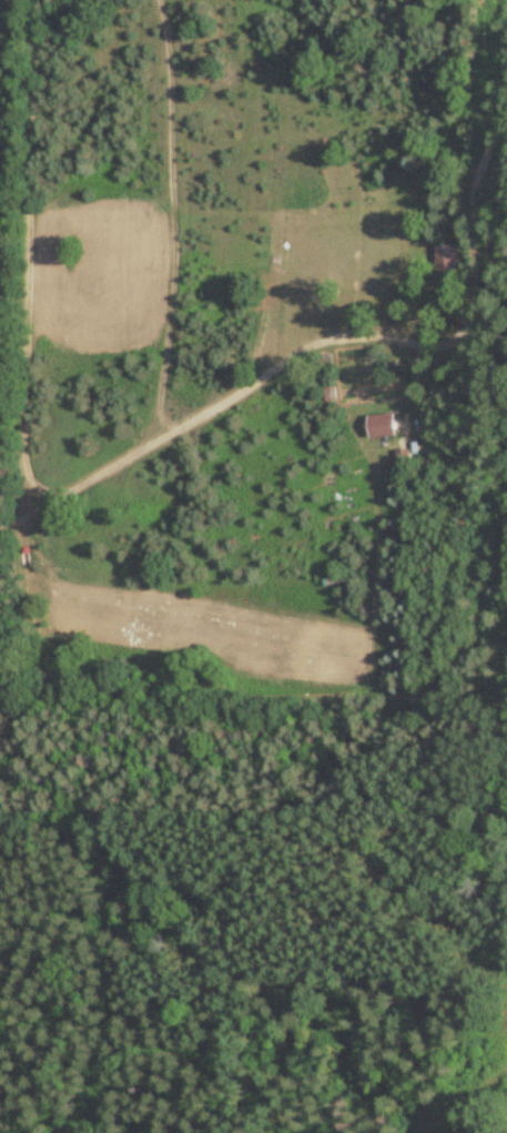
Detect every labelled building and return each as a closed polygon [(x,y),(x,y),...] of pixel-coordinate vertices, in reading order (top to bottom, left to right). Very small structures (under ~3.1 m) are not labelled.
[(454,245),(433,245),(433,271),(454,271),(454,245)]
